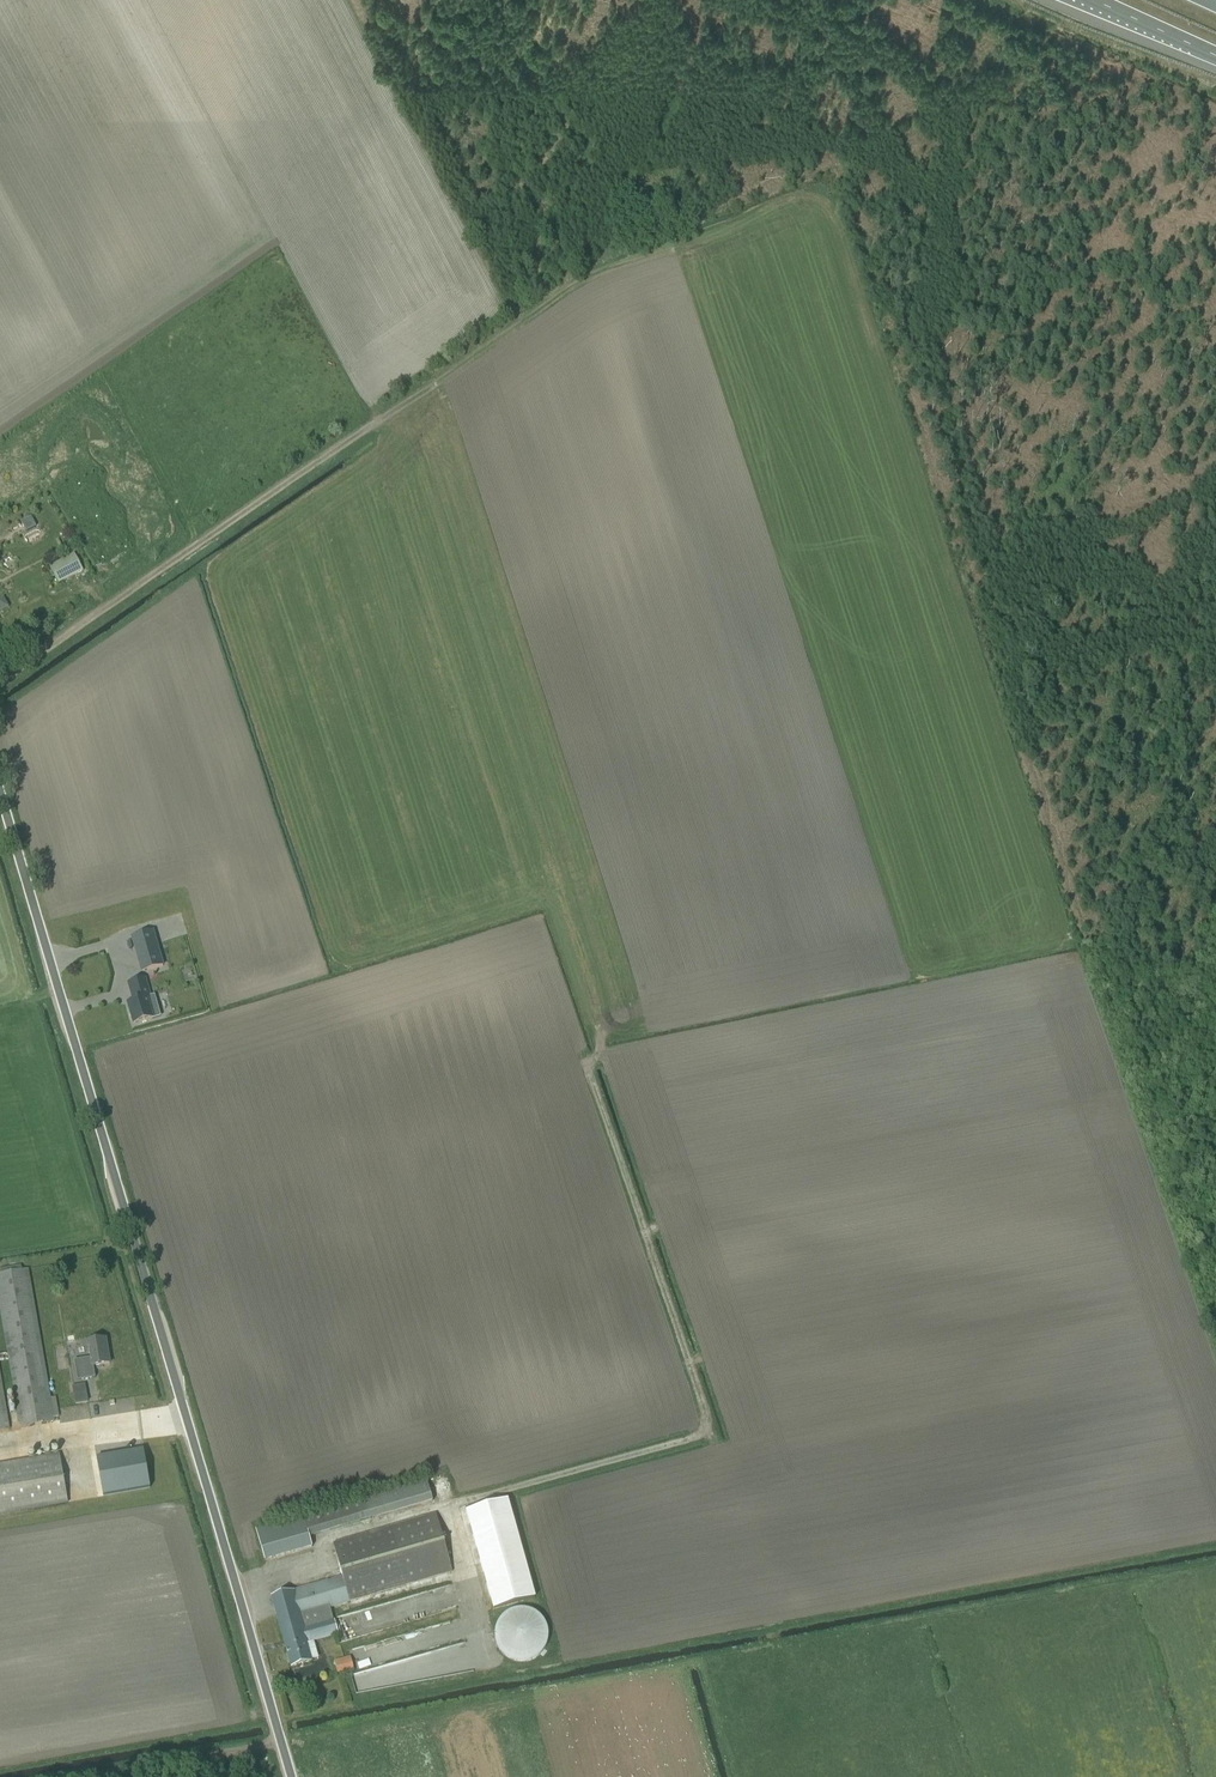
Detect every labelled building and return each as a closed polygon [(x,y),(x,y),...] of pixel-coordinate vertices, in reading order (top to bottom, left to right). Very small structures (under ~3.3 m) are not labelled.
[(31,517),(21,523),(26,532),(36,527),(31,517)] [(50,567),(58,583),(83,570),(75,554),(50,567)] [(0,599),(0,612),(9,608),(4,597),(0,599)] [(134,937),(132,938),(142,972),(144,972),(163,966),(153,931),(134,937)] [(129,1004),(135,1024),(152,1019),(146,998),(150,997),(145,979),(129,983),(134,1002),(129,1004)] [(10,1360),(21,1428),(54,1422),(54,1418),(50,1399),(28,1269),(0,1274),(0,1304),(9,1354),(0,1355),(0,1361),(10,1360)] [(82,1339),(68,1341),(69,1348),(83,1346),(82,1339)] [(91,1358),(74,1361),(78,1381),(96,1378),(94,1367),(110,1364),(106,1339),(94,1341),(88,1342),(91,1358)] [(10,1430),(0,1374),(0,1432),(10,1430)] [(74,1404),(88,1401),(84,1384),(71,1386),(74,1404)] [(56,1398),(50,1399),(54,1418),(59,1417),(56,1398)] [(144,1450),(97,1458),(103,1496),(151,1488),(144,1450)] [(68,1502),(60,1455),(0,1466),(0,1514),(68,1502)] [(308,1534),(432,1505),(427,1485),(254,1527),(262,1561),(311,1549),(308,1534)] [(508,1500),(466,1512),(494,1610),(535,1598),(508,1500)] [(272,1598),(292,1667),(312,1661),(307,1643),(338,1634),(330,1607),(452,1572),(436,1514),(333,1543),(343,1578),(272,1598)] [(454,1585),(439,1587),(440,1599),(455,1597),(454,1585)] [(520,1611),(517,1612),(513,1613),(510,1614),(505,1617),(502,1621),(499,1626),(497,1630),(496,1635),(496,1639),(496,1643),(498,1647),(499,1651),(502,1655),(506,1659),(511,1662),(516,1664),(519,1664),(524,1665),(528,1664),(532,1663),(537,1661),(541,1658),(544,1654),(546,1652),(548,1648),(549,1644),(549,1640),(549,1634),(548,1630),(547,1626),(544,1621),(542,1619),(539,1617),(534,1614),(531,1612),(527,1611),(524,1611),(520,1611)] [(334,1662),(338,1673),(353,1668),(350,1657),(334,1662)]
